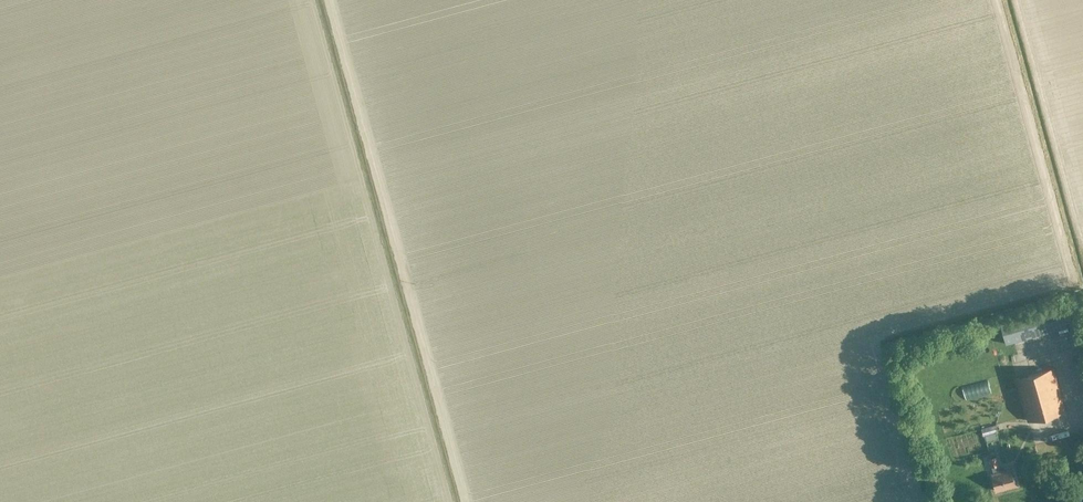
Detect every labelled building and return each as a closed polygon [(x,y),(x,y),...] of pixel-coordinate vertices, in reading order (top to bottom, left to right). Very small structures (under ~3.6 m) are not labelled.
[(1005,343),(1066,326),(1060,304),(999,321),(1005,343)] [(1027,420),(1064,409),(1052,367),(1015,378),(1027,420)] [(983,435),(997,431),(995,424),(981,428),(983,435)] [(991,473),(996,490),(1015,485),(1011,468),(1000,471),(995,455),(989,457),(993,473),(991,473)]
